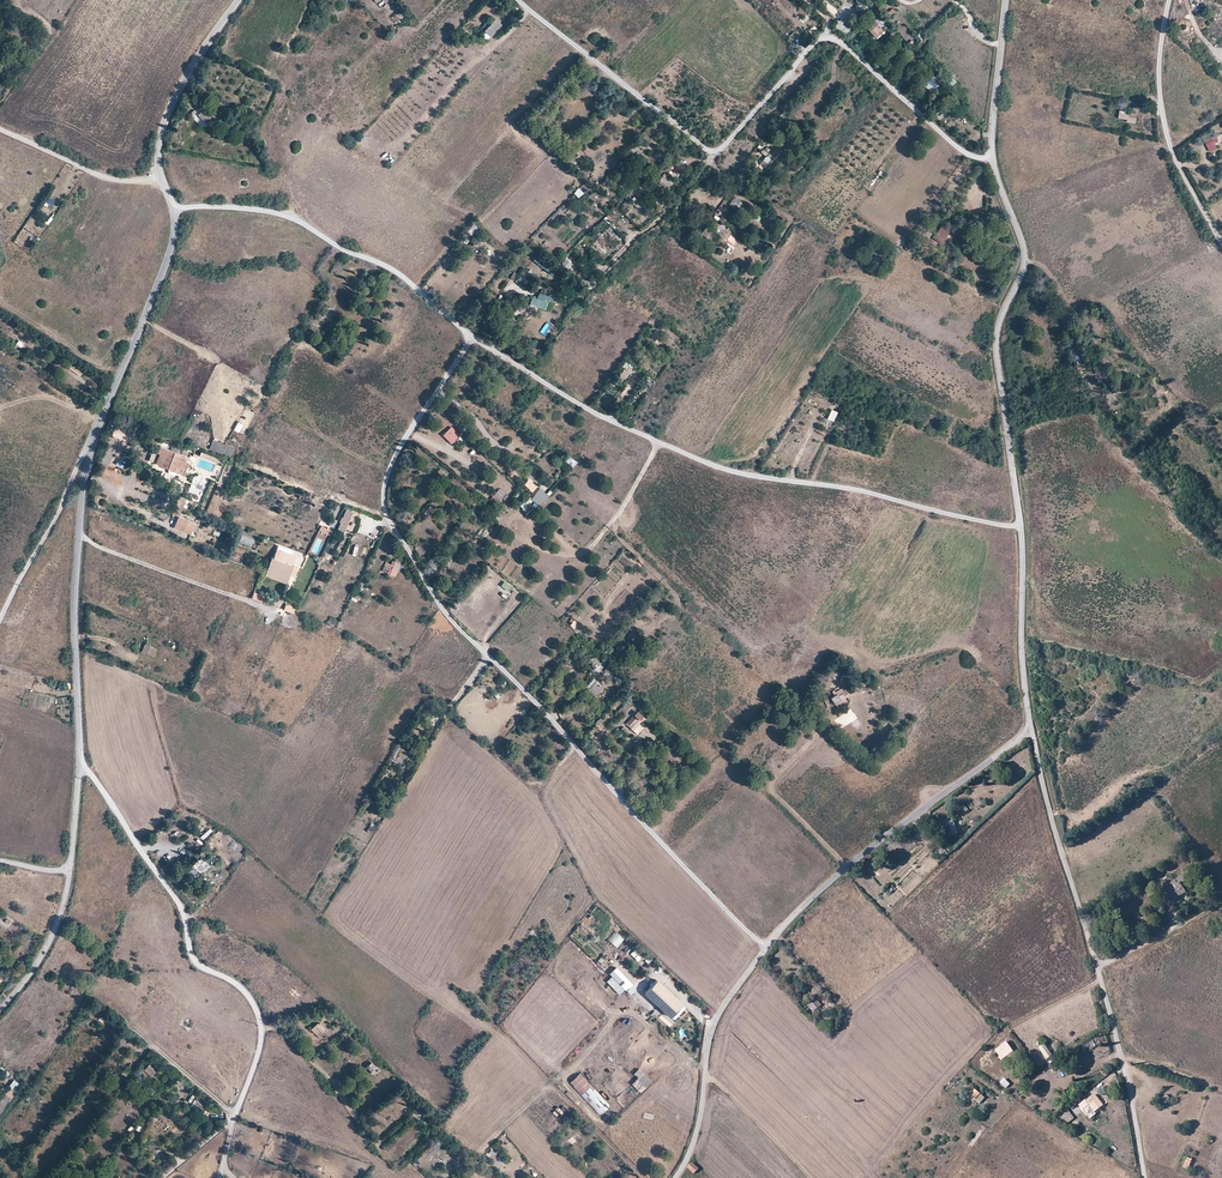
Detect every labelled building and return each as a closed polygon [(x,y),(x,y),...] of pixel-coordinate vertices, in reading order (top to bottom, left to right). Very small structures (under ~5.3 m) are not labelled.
[(484,31),(490,37),(501,25),(495,19),(484,31)] [(845,38),(850,31),(840,22),(834,28),(845,38)] [(870,31),(873,35),(881,27),(878,24),(870,31)] [(937,89),(941,85),(934,78),(931,81),(934,84),(933,85),(937,89)] [(206,125),(214,118),(204,107),(199,110),(201,112),(197,115),(206,125)] [(1127,122),(1135,123),(1136,113),(1128,112),(1127,122)] [(1204,140),(1211,151),(1219,147),(1212,136),(1204,140)] [(759,165),(765,169),(768,165),(763,161),(759,165)] [(667,193),(671,188),(663,181),(659,185),(667,193)] [(51,210),(55,201),(48,197),(44,206),(51,210)] [(736,211),(739,207),(738,206),(740,203),(734,198),(728,206),(736,211)] [(472,233),(477,227),(474,224),(468,230),(472,233)] [(934,240),(941,245),(949,229),(942,225),(934,240)] [(702,238),(707,242),(713,234),(706,228),(697,239),(699,241),(702,238)] [(537,257),(534,262),(553,276),(556,271),(537,257)] [(566,259),(562,264),(568,269),(572,264),(566,259)] [(517,284),(518,288),(529,284),(527,280),(517,284)] [(532,298),(530,307),(548,310),(549,304),(555,305),(556,297),(539,294),(538,298),(532,298)] [(1079,365),(1084,363),(1080,354),(1075,356),(1079,365)] [(1067,404),(1073,402),(1071,393),(1065,394),(1067,404)] [(834,422),(838,412),(831,410),(828,420),(834,422)] [(457,426),(461,422),(456,417),(452,421),(457,426)] [(239,433),(243,425),(238,422),(234,431),(239,433)] [(125,436),(127,430),(116,426),(113,432),(125,436)] [(443,435),(447,439),(452,434),(448,430),(443,435)] [(211,441),(208,450),(232,460),(236,452),(211,441)] [(184,476),(189,464),(186,462),(187,457),(160,446),(157,452),(159,453),(155,463),(184,476)] [(188,460),(194,462),(197,455),(193,454),(192,456),(190,455),(188,460)] [(574,467),(578,462),(570,457),(566,462),(574,467)] [(529,479),(524,486),(533,493),(538,487),(529,479)] [(494,496),(499,501),(506,494),(500,489),(494,496)] [(539,489),(532,501),(542,507),(549,495),(539,489)] [(184,506),(187,499),(179,496),(177,503),(184,506)] [(528,510),(532,501),(525,498),(521,508),(528,510)] [(532,514),(538,507),(535,504),(529,511),(532,514)] [(337,529),(343,531),(350,516),(351,516),(353,512),(346,509),(337,529)] [(195,523),(178,517),(174,528),(191,534),(195,523)] [(332,531),(320,525),(318,530),(330,535),(332,531)] [(606,538),(612,542),(616,537),(611,533),(606,538)] [(242,536),(240,544),(252,547),(254,539),(242,536)] [(273,559),(267,572),(268,572),(289,580),(291,577),(295,567),(293,566),(296,558),(291,555),(292,552),(278,547),(274,559),(273,559)] [(394,576),(396,571),(394,570),(397,563),(392,561),(389,567),(390,568),(387,573),(394,576)] [(277,578),(289,583),(289,580),(268,572),(267,572),(267,574),(277,578)] [(277,578),(267,574),(266,576),(288,585),(289,583),(277,578)] [(360,587),(362,588),(364,583),(360,581),(359,580),(356,588),(359,589),(360,587)] [(252,599),(267,604),(269,599),(254,593),(252,599)] [(284,611),(293,614),(295,608),(286,605),(284,611)] [(156,649),(150,647),(147,654),(152,656),(156,649)] [(585,688),(596,697),(604,687),(593,678),(585,688)] [(834,702),(843,696),(841,692),(838,694),(836,692),(830,697),(834,702)] [(847,700),(843,696),(834,702),(837,707),(847,700)] [(628,725),(633,731),(641,723),(642,724),(646,721),(641,716),(638,719),(636,717),(628,725)] [(395,760),(404,764),(409,754),(401,749),(395,760)] [(372,824),(367,831),(371,834),(376,826),(372,824)] [(948,835),(952,833),(947,824),(943,826),(948,835)] [(210,827),(198,838),(202,843),(214,832),(210,827)] [(199,875),(206,870),(203,865),(200,867),(196,861),(194,863),(193,862),(186,866),(192,874),(196,871),(199,875)] [(1172,901),(1185,894),(1182,889),(1184,888),(1182,884),(1188,880),(1186,875),(1164,889),(1172,901)] [(615,931),(607,939),(615,946),(623,938),(615,931)] [(633,985),(617,968),(610,974),(613,977),(625,990),(626,992),(633,985)] [(625,990),(613,977),(607,982),(619,995),(625,990)] [(685,1006),(658,981),(645,995),(672,1019),(685,1006)] [(813,1012),(817,1009),(812,1003),(808,1006),(813,1012)] [(318,1036),(324,1030),(317,1023),(311,1029),(318,1036)] [(1007,1056),(1014,1052),(1007,1043),(1001,1048),(1007,1056)] [(1047,1060),(1053,1056),(1045,1045),(1039,1049),(1047,1060)] [(364,1070),(370,1078),(379,1070),(372,1063),(364,1070)] [(151,1076),(155,1071),(148,1065),(144,1070),(151,1076)] [(639,1067),(633,1071),(638,1076),(631,1082),(640,1092),(652,1081),(639,1067)] [(115,1084),(118,1087),(127,1076),(122,1071),(117,1078),(119,1080),(115,1084)] [(1006,1089),(1011,1085),(1003,1077),(999,1082),(1006,1089)] [(8,1086),(15,1090),(20,1082),(12,1078),(8,1086)] [(1032,1085),(1036,1090),(1043,1084),(1039,1079),(1032,1085)] [(15,1091),(7,1086),(0,1097),(0,1114),(15,1091)] [(975,1100),(981,1095),(976,1090),(975,1090),(970,1096),(975,1100)] [(26,1097),(29,1100),(35,1094),(32,1091),(26,1097)] [(1097,1115),(1096,1114),(1106,1106),(1097,1094),(1086,1101),(1090,1106),(1084,1111),(1091,1119),(1097,1115)] [(1166,1103),(1171,1097),(1166,1094),(1161,1100),(1166,1103)] [(593,1106),(600,1114),(610,1105),(603,1097),(593,1106)] [(192,1108),(197,1112),(202,1105),(197,1101),(192,1108)] [(411,1112),(418,1120),(427,1112),(425,1109),(423,1111),(418,1106),(411,1112)] [(1183,1167),(1189,1169),(1193,1158),(1187,1156),(1183,1167)] [(695,1166),(691,1172),(694,1175),(699,1170),(695,1166)]
